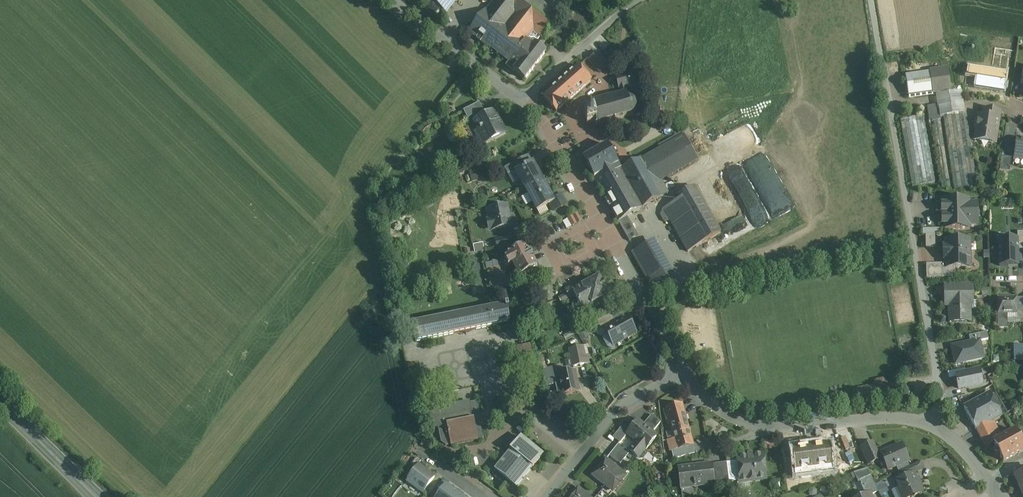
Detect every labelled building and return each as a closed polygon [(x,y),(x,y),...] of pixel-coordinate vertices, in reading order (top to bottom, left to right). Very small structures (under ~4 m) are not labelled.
[(446,13),(456,0),(429,0),(446,13)] [(538,0),(495,0),(487,11),(516,34),(524,24),(533,30),(541,37),(543,38),(560,17),(549,8),(538,0)] [(516,34),(487,11),(470,32),(509,62),(533,30),(524,24),(516,34)] [(509,62),(506,65),(525,79),(546,52),(536,44),(541,37),(533,30),(509,62)] [(609,65),(598,53),(589,61),(596,69),(605,62),(609,66),(609,65)] [(578,67),(544,98),(557,112),(591,81),(578,67)] [(947,70),(930,72),(930,73),(911,75),(914,96),(933,93),(937,93),(950,91),(947,70)] [(631,74),(616,78),(619,89),(621,88),(622,94),(626,93),(625,87),(634,85),(631,74)] [(950,91),(937,93),(938,105),(940,117),(943,116),(966,113),(963,89),(950,91)] [(609,97),(601,99),(600,97),(599,97),(599,100),(591,102),(589,101),(589,102),(588,103),(589,108),(588,110),(588,112),(590,113),(585,114),(587,124),(596,122),(597,124),(596,127),(597,127),(598,125),(606,122),(607,125),(608,124),(607,122),(615,120),(615,122),(617,121),(616,119),(633,114),(636,109),(635,102),(629,99),(627,93),(626,93),(622,94),(620,94),(619,93),(618,95),(610,97),(611,95),(610,95),(609,97)] [(480,103),(464,111),(468,119),(484,111),(480,103)] [(938,105),(927,106),(930,121),(933,121),(940,120),(940,117),(938,105)] [(1000,112),(988,110),(987,117),(978,116),(975,138),(996,141),(1000,112)] [(494,112),(475,121),(486,143),(505,133),(494,112)] [(966,113),(943,116),(954,189),(977,186),(966,113)] [(923,115),(900,119),(912,186),(935,182),(923,115)] [(940,120),(933,121),(944,191),(951,189),(940,120)] [(685,135),(641,160),(655,184),(661,181),(699,159),(685,135)] [(1016,139),(1014,159),(1022,160),(1022,140),(1016,139)] [(607,146),(583,159),(594,179),(618,165),(607,146)] [(533,163),(529,156),(515,163),(519,171),(533,163)] [(1012,158),(1001,156),(999,170),(1004,171),(1005,168),(1010,169),(1012,158)] [(641,159),(621,170),(624,175),(643,208),(668,194),(661,181),(655,184),(641,160),(641,159)] [(515,163),(509,166),(509,167),(505,169),(508,175),(516,172),(524,187),(541,178),(533,163),(519,171),(515,163)] [(618,165),(594,179),(600,188),(624,175),(621,170),(618,165)] [(624,175),(600,188),(619,222),(627,217),(643,208),(624,175)] [(541,178),(524,187),(533,202),(549,193),(541,178)] [(694,186),(675,197),(677,201),(702,244),(721,233),(694,186)] [(549,193),(533,202),(537,210),(554,201),(549,193)] [(969,200),(944,201),(944,204),(943,204),(943,205),(944,205),(944,212),(943,212),(943,213),(944,213),(944,216),(943,216),(943,217),(944,217),(944,224),(943,224),(943,225),(944,225),(944,229),(969,228),(969,225),(977,225),(977,203),(969,203),(969,200)] [(702,244),(677,201),(663,209),(688,252),(702,244)] [(507,206),(488,210),(490,221),(489,221),(488,223),(489,228),(491,229),(492,229),(492,230),(511,226),(507,206)] [(635,232),(627,217),(619,222),(627,236),(635,232)] [(517,234),(509,238),(503,239),(505,246),(511,245),(520,240),(517,234)] [(934,235),(926,235),(926,247),(934,247),(934,235)] [(1017,239),(998,239),(999,267),(1019,266),(1019,250),(1018,239),(1017,239)] [(675,276),(654,240),(647,244),(668,280),(675,276)] [(969,240),(945,241),(946,268),(970,267),(969,240)] [(484,244),(474,245),(475,252),(485,250),(484,244)] [(668,280),(647,244),(633,252),(632,252),(633,253),(638,261),(638,262),(643,270),(643,271),(648,279),(648,280),(653,288),(668,280)] [(525,245),(508,254),(509,257),(505,259),(509,266),(513,264),(520,277),(538,268),(532,259),(533,258),(530,254),(525,245)] [(944,278),(943,264),(927,265),(927,278),(944,278)] [(599,276),(573,291),(583,309),(589,306),(590,307),(594,308),(602,304),(604,308),(614,303),(609,295),(599,276)] [(972,285),(945,285),(945,301),(949,301),(950,322),(951,322),(951,319),(968,319),(969,322),(970,322),(969,309),(969,302),(972,302),(972,285)] [(1017,314),(1017,298),(997,298),(997,315),(1007,315),(1017,314)] [(508,305),(412,324),(415,342),(510,323),(508,310),(509,309),(508,305)] [(611,314),(595,322),(600,331),(604,329),(615,323),(615,322),(611,314)] [(1007,315),(997,315),(998,329),(1008,329),(1007,315)] [(627,316),(615,322),(615,323),(604,329),(613,345),(636,332),(627,316)] [(574,329),(563,335),(566,340),(576,334),(574,329)] [(969,336),(971,343),(980,341),(980,342),(988,340),(987,332),(969,336)] [(971,343),(952,347),(956,364),(983,358),(980,342),(980,341),(971,343)] [(1013,348),(1017,354),(1022,350),(1022,342),(1013,348)] [(530,345),(518,347),(521,360),(533,357),(530,345)] [(583,346),(570,349),(573,366),(586,364),(585,356),(583,346)] [(533,357),(521,360),(523,371),(535,368),(533,357)] [(545,369),(543,369),(546,386),(556,384),(554,374),(560,373),(558,366),(545,369)] [(535,368),(523,371),(525,383),(537,381),(535,368)] [(562,373),(560,373),(554,374),(556,384),(558,395),(579,391),(575,370),(562,373)] [(966,374),(961,375),(956,376),(959,389),(982,384),(979,371),(966,374)] [(893,383),(887,383),(889,389),(885,393),(890,391),(895,390),(893,383)] [(990,393),(964,407),(976,429),(992,421),(1002,416),(990,393)] [(470,402),(429,410),(433,429),(438,428),(441,443),(446,446),(452,445),(477,440),(484,438),(481,423),(483,423),(482,416),(480,417),(477,402),(470,403),(470,402)] [(682,404),(666,408),(669,417),(666,418),(668,425),(671,424),(675,439),(668,441),(671,451),(672,451),(693,445),(682,404)] [(652,415),(643,425),(653,433),(661,422),(652,415)] [(643,425),(638,421),(628,433),(638,442),(630,451),(638,458),(646,448),(647,449),(657,436),(653,433),(643,425)] [(976,429),(986,448),(993,444),(1003,462),(1022,451),(1022,445),(1015,431),(1001,439),(992,421),(976,429)] [(628,433),(621,428),(613,437),(620,443),(628,433)] [(544,455),(521,436),(511,449),(493,472),(506,483),(508,480),(517,487),(533,467),(544,455)] [(777,448),(776,439),(765,440),(765,449),(777,448)] [(873,442),(861,448),(868,464),(880,459),(873,442)] [(619,444),(610,455),(621,464),(629,453),(619,444)] [(693,445),(672,451),(674,458),(695,453),(693,445)] [(828,445),(812,447),(814,464),(842,461),(840,452),(829,453),(828,445)] [(901,445),(881,454),(888,470),(908,461),(901,445)] [(812,447),(790,449),(792,467),(814,464),(812,447)] [(762,455),(747,457),(748,460),(738,461),(740,479),(748,478),(749,481),(765,479),(762,455)] [(625,476),(606,460),(593,475),(604,484),(606,483),(614,490),(625,476)] [(738,461),(727,462),(729,482),(738,481),(738,480),(740,479),(738,461)] [(727,462),(712,464),(714,484),(729,482),(727,462)] [(712,464),(679,469),(681,488),(694,487),(694,488),(696,488),(696,487),(714,484),(712,464)] [(419,466),(407,482),(423,493),(435,477),(419,466)] [(909,467),(896,473),(900,480),(913,475),(909,467)] [(1015,476),(1020,488),(1022,495),(1022,472),(1015,476)] [(897,482),(900,488),(897,490),(900,496),(914,496),(915,495),(922,492),(914,474),(913,475),(900,480),(897,482)] [(871,475),(860,480),(866,495),(869,494),(870,495),(878,492),(871,475)] [(876,484),(881,494),(889,491),(884,481),(876,484)] [(446,485),(437,496),(453,496),(457,492),(446,485)]
